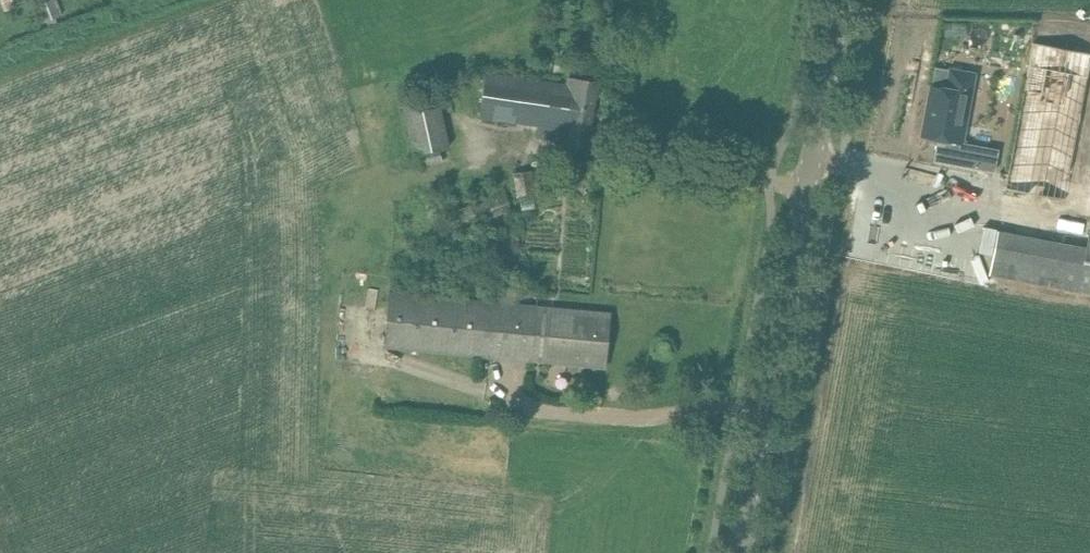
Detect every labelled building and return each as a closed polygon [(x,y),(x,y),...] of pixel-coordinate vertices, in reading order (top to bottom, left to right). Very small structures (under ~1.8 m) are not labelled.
[(3,9),(13,6),(11,0),(1,0),(3,9)] [(38,5),(44,22),(47,21),(55,18),(60,16),(54,0),(50,0),(38,5)] [(1008,134),(1089,150),(1089,17),(1032,6),(1008,134)] [(932,85),(922,136),(938,139),(934,160),(994,172),(998,149),(955,141),(961,109),(968,111),(975,74),(951,70),(947,88),(932,85)] [(537,135),(566,140),(587,143),(597,82),(568,78),(567,84),(485,71),(479,115),(539,124),(537,135)] [(439,94),(403,102),(414,155),(420,153),(423,166),(441,162),(439,149),(451,147),(439,94)] [(514,173),(518,198),(548,195),(547,183),(535,185),(532,170),(514,173)] [(503,193),(455,211),(464,228),(509,210),(503,193)] [(522,210),(536,208),(535,198),(521,200),(522,210)] [(1089,293),(1089,231),(1086,248),(997,231),(989,274),(1089,293)] [(610,313),(589,311),(538,306),(539,295),(500,292),(499,303),(389,292),(384,347),(605,367),(610,313)]
